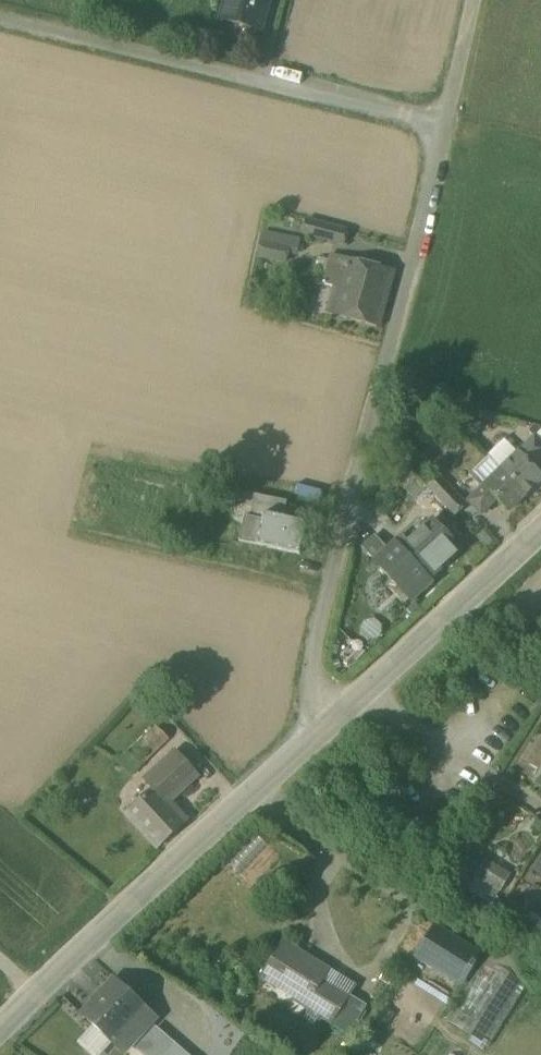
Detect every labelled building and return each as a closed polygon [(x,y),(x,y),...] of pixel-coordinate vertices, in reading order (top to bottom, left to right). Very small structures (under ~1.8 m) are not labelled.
[(224,22),(261,32),(270,0),(230,0),(224,22)] [(348,234),(310,223),(306,235),(345,246),(348,234)] [(290,250),(264,246),(262,258),(288,262),(290,250)] [(351,261),(333,256),(325,286),(343,291),(351,261)] [(393,273),(351,261),(343,291),(336,316),(378,327),(393,273)] [(501,468),(526,495),(540,481),(540,471),(534,464),(540,457),(540,444),(534,436),(501,468)] [(501,468),(470,498),(483,511),(498,497),(511,510),(526,495),(501,468)] [(466,504),(439,475),(428,486),(456,515),(466,504)] [(416,496),(425,506),(435,496),(426,486),(416,496)] [(286,502),(254,495),(250,513),(263,516),(264,514),(283,518),(286,502)] [(283,518),(264,514),(263,516),(250,513),(249,517),(243,516),(238,541),(299,554),(306,523),(283,518)] [(436,520),(404,549),(399,542),(377,562),(394,581),(397,578),(415,598),(433,582),(430,579),(462,550),(436,520)] [(157,727),(121,763),(134,776),(170,740),(157,727)] [(178,757),(148,786),(155,792),(158,789),(170,803),(197,776),(178,757)] [(170,803),(158,789),(155,792),(131,815),(159,845),(186,820),(170,803)] [(485,856),(468,886),(491,898),(507,869),(485,856)] [(431,927),(420,919),(412,932),(424,940),(431,927)] [(424,940),(415,955),(460,982),(480,949),(435,921),(431,927),(424,940)] [(329,971),(282,941),(261,975),(305,1006),(307,1004),(333,1023),(349,997),(323,981),(329,971)] [(485,958),(448,1019),(491,1045),(528,985),(485,958)] [(117,981),(98,1001),(97,1000),(82,1015),(111,1042),(124,1029),(128,1032),(123,1036),(132,1045),(143,1032),(137,1027),(151,1012),(117,981)] [(364,1006),(349,997),(333,1023),(348,1033),(364,1006)] [(164,1039),(153,1030),(140,1045),(151,1054),(184,1054),(174,1046),(173,1047),(164,1039)]
